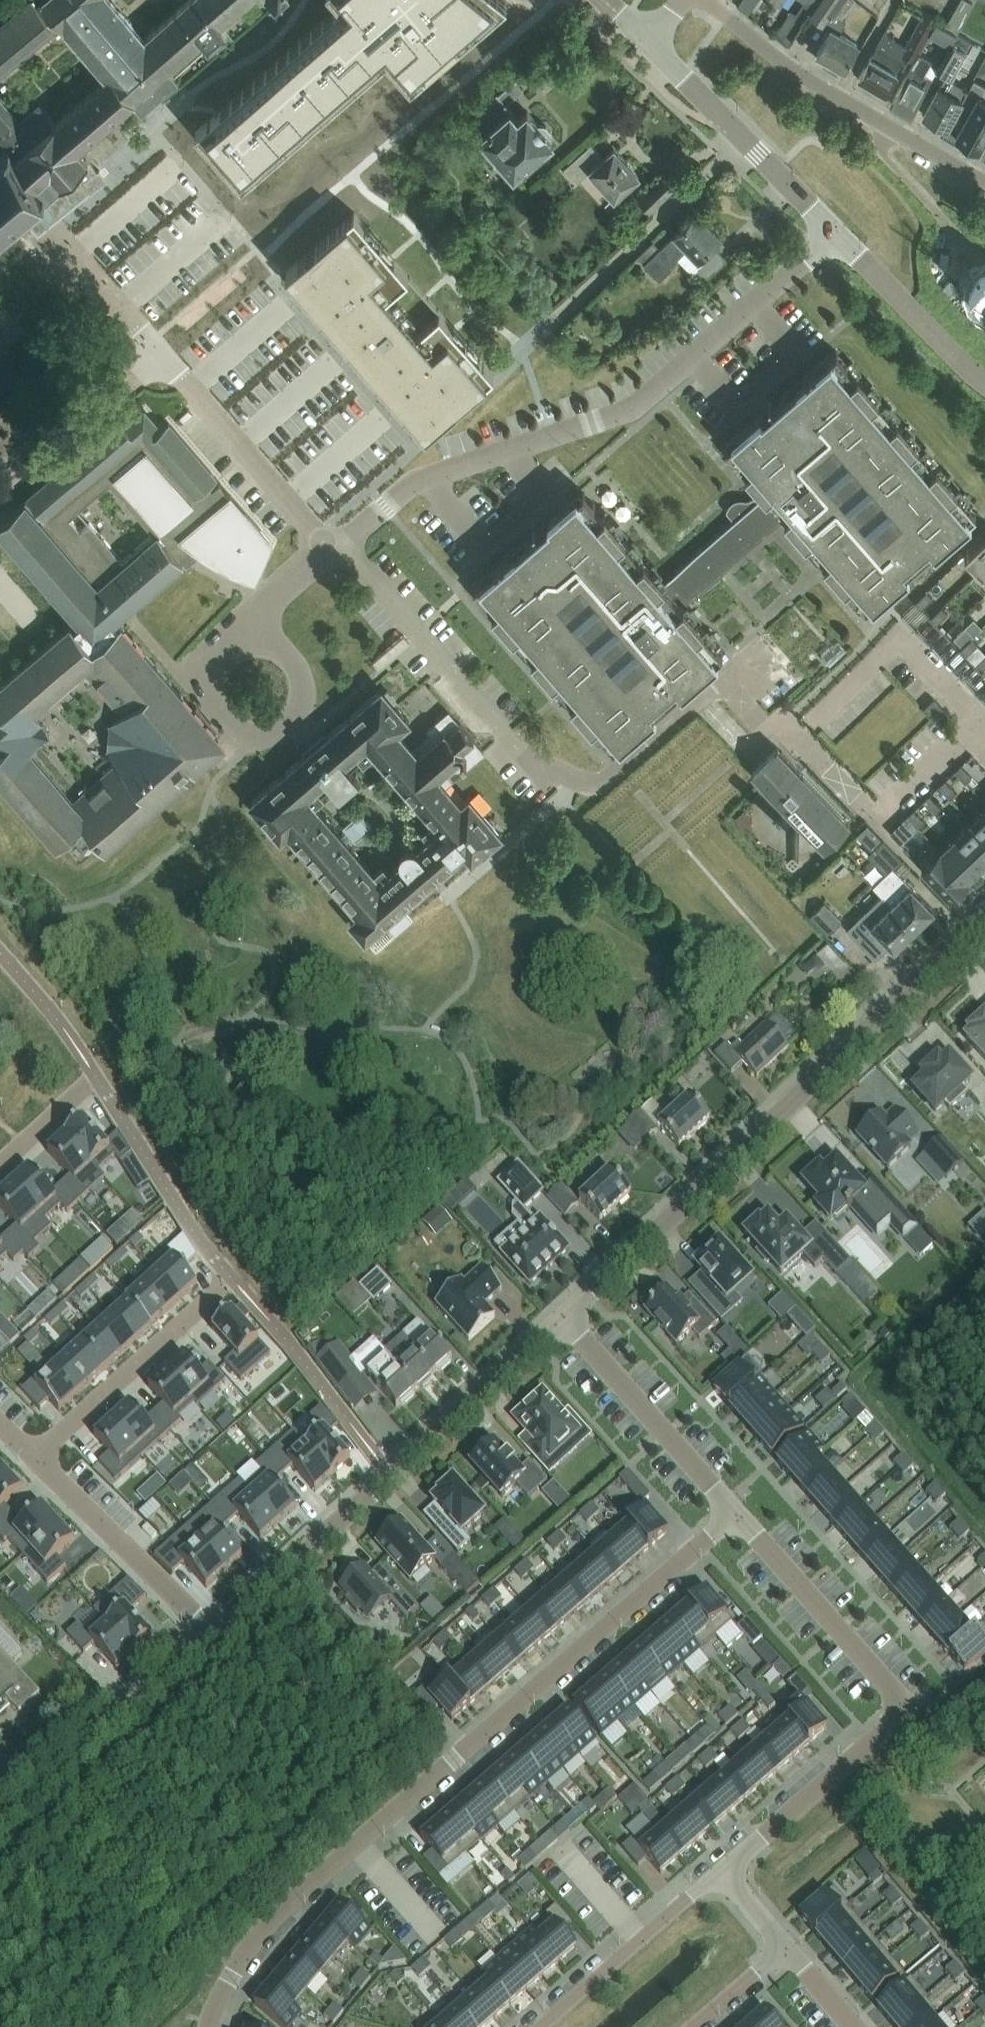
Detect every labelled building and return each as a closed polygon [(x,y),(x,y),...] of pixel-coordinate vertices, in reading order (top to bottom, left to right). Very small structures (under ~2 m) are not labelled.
[(204,36),(210,42),(226,28),(221,22),(246,0),(188,0),(145,37),(114,0),(43,0),(44,1),(37,7),(32,0),(30,0),(0,25),(0,74),(62,22),(107,77),(53,121),(39,105),(18,122),(0,100),(0,145),(4,150),(0,154),(0,232),(12,222),(13,223),(15,221),(14,220),(23,212),(39,232),(89,191),(90,192),(91,192),(89,190),(103,178),(97,172),(100,170),(99,169),(97,170),(88,160),(89,159),(78,147),(88,138),(90,140),(91,139),(90,137),(100,129),(101,130),(103,129),(101,127),(111,119),(113,121),(114,119),(113,118),(122,109),(124,111),(125,110),(124,108),(133,99),(135,101),(135,100),(142,108),(178,76),(170,66),(204,36)] [(195,129),(241,183),(244,181),(238,174),(248,166),(254,172),(265,163),(267,161),(261,155),(264,152),(271,146),(277,152),(288,143),(290,141),(284,135),(286,133),(294,126),(300,132),(311,123),(313,121),(307,115),(312,110),(317,106),(323,112),(334,103),(336,101),(330,95),(337,89),(340,86),(345,92),(357,83),(359,81),(353,75),(362,67),(363,66),(368,73),(380,63),(386,57),(411,85),(413,83),(408,77),(427,61),(432,67),(444,57),(446,55),(440,49),(459,33),(465,39),(476,29),(478,27),(473,21),(492,4),(497,11),(503,6),(507,2),(504,0),(337,0),(340,4),(333,10),(335,11),(342,5),(346,10),(219,120),(214,115),(222,109),(221,108),(219,109),(215,112),(195,129)] [(811,14),(831,27),(817,51),(844,67),(858,42),(840,31),(846,20),(832,11),(839,0),(821,0),(811,14)] [(871,56),(859,76),(885,91),(897,71),(896,70),(903,57),(901,56),(903,52),(915,59),(919,51),(929,33),(935,21),(923,14),(906,43),(906,44),(884,32),(878,43),(871,56)] [(950,14),(944,25),(956,32),(962,21),(950,14)] [(935,21),(929,33),(950,45),(957,32),(956,32),(944,25),(935,21)] [(938,85),(923,113),(948,126),(950,122),(968,89),(968,88),(952,80),(973,41),(957,32),(950,45),(948,49),(938,67),(936,71),(945,76),(940,86),(938,85)] [(915,59),(891,99),(899,104),(898,106),(907,111),(911,114),(932,77),(924,73),(932,59),(919,51),(915,59)] [(515,77),(485,104),(489,109),(492,113),(475,127),(482,135),(514,172),(553,139),(527,109),(518,117),(506,103),(523,88),(516,79),(517,79),(515,77)] [(975,78),(950,122),(960,127),(956,134),(959,136),(957,139),(969,146),(971,142),(979,147),(984,136),(984,84),(975,78)] [(614,196),(639,174),(614,146),(603,156),(591,143),(564,167),(577,181),(590,169),(614,196)] [(649,210),(673,187),(663,176),(638,199),(649,210)] [(354,211),(286,270),(323,313),(319,316),(330,328),(334,325),(426,431),(447,413),(443,408),(451,401),(455,406),(494,372),(480,356),(475,360),(463,347),(468,342),(381,241),(375,245),(364,232),(369,227),(354,211)] [(653,240),(637,256),(644,263),(660,279),(673,266),(670,264),(688,246),(703,262),(698,267),(708,277),(727,258),(712,243),(720,236),(696,211),(660,247),(653,240)] [(984,272),(983,273),(981,275),(980,276),(979,278),(978,280),(977,283),(976,286),(976,288),(976,291),(977,294),(978,296),(980,299),(982,301),(984,303),(984,304),(984,272)] [(753,494),(751,495),(750,496),(748,497),(746,497),(742,497),(739,497),(737,497),(734,498),(732,499),(730,501),(729,502),(727,504),(726,507),(726,509),(734,518),(715,535),(726,549),(743,534),(748,539),(783,509),(866,605),(976,510),(837,349),(774,404),(770,399),(768,401),(777,411),(766,420),(762,414),(727,444),(767,490),(757,499),(753,494)] [(120,418),(0,521),(0,527),(81,621),(75,627),(93,648),(117,628),(112,622),(183,560),(180,557),(194,546),(202,551),(210,556),(219,561),(228,566),(237,570),(246,574),(255,577),(271,540),(231,494),(220,481),(213,487),(209,483),(217,477),(168,421),(161,428),(145,409),(126,425),(120,418)] [(723,650),(682,603),(717,573),(709,564),(726,549),(715,535),(663,580),(623,535),(619,538),(583,497),(564,513),(561,509),(549,520),(554,525),(543,534),(535,524),(533,526),(537,530),(474,585),(535,655),(539,651),(596,717),(592,721),(614,745),(723,650)] [(984,563),(984,532),(964,552),(980,568),(984,563)] [(724,591),(705,608),(747,655),(728,672),(761,710),(808,669),(775,630),(794,614),(802,623),(822,607),(805,588),(786,604),(745,557),(716,582),(724,591)] [(921,607),(932,596),(927,590),(915,601),(921,607)] [(936,622),(947,611),(941,605),(930,616),(936,622)] [(5,714),(0,718),(0,739),(5,745),(0,750),(0,777),(58,844),(61,842),(62,841),(72,832),(77,828),(82,833),(88,828),(92,833),(101,844),(102,845),(105,848),(187,777),(188,776),(182,770),(189,764),(195,770),(202,764),(203,763),(209,758),(224,744),(193,708),(191,705),(123,627),(121,624),(117,628),(93,648),(75,627),(72,623),(0,685),(0,708),(5,714)] [(965,626),(953,637),(962,646),(972,637),(973,635),(965,626)] [(960,648),(966,654),(977,643),(972,637),(962,646),(960,648)] [(984,665),(984,654),(975,663),(981,669),(984,665)] [(387,689),(385,691),(382,688),(326,736),(307,752),(251,801),(254,804),(272,826),(281,836),(281,835),(288,829),(358,911),(350,918),(366,936),(367,935),(375,944),(407,916),(400,907),(465,850),(471,856),(471,857),(472,858),(500,833),(481,811),(471,798),(469,797),(461,804),(445,785),(462,770),(484,751),(473,738),(474,737),(460,721),(459,722),(449,710),(427,729),(431,734),(410,752),(393,733),(409,719),(394,701),(397,699),(387,689)] [(933,697),(923,707),(940,725),(951,715),(933,697)] [(740,733),(751,727),(744,714),(733,719),(740,733)] [(776,746),(751,770),(756,775),(767,787),(768,787),(768,788),(775,795),(776,796),(786,806),(779,813),(779,818),(786,825),(785,830),(790,835),(794,835),(799,830),(798,825),(801,822),(825,846),(850,821),(801,771),(800,770),(777,746),(776,746)] [(961,763),(954,769),(965,781),(971,775),(961,763)] [(944,778),(938,784),(949,796),(955,790),(944,778)] [(940,805),(929,793),(923,799),(934,811),(940,805)] [(972,819),(984,833),(984,807),(972,819)] [(907,814),(918,825),(924,820),(913,808),(907,814)] [(972,819),(956,834),(982,862),(984,860),(984,833),(972,819)] [(867,823),(857,833),(872,849),(868,853),(887,872),(888,873),(894,867),(902,859),(883,839),(881,837),(873,829),(867,823)] [(907,836),(896,824),(890,830),(901,841),(907,836)] [(956,834),(941,849),(940,849),(967,877),(982,862),(956,834)] [(940,849),(941,849),(933,840),(914,857),(950,895),(969,878),(967,877),(940,849)] [(934,908),(894,867),(888,873),(887,872),(874,884),(874,883),(873,884),(883,894),(914,927),(934,908)] [(894,947),(914,928),(882,895),(847,928),(875,957),(890,943),(894,947)] [(824,901),(811,913),(828,931),(841,919),(824,901)] [(816,951),(800,966),(809,975),(825,959),(816,951)] [(984,1015),(968,1030),(971,1033),(966,1037),(984,1058),(984,1015)] [(788,1047),(789,1048),(790,1048),(767,1022),(766,1023),(767,1024),(743,1047),(738,1041),(731,1048),(726,1043),(714,1054),(732,1072),(742,1062),(757,1078),(758,1077),(756,1076),(788,1047)] [(938,1059),(929,1066),(922,1073),(926,1077),(914,1089),(935,1112),(945,1104),(950,1109),(969,1092),(963,1086),(970,1080),(949,1057),(942,1063),(938,1059)] [(710,1119),(689,1097),(658,1126),(679,1148),(710,1119)] [(880,1113),(856,1135),(887,1169),(911,1147),(908,1144),(919,1134),(895,1109),(885,1119),(880,1113)] [(634,1132),(645,1143),(658,1131),(640,1112),(627,1124),(634,1132)] [(83,1119),(65,1135),(98,1171),(99,1171),(115,1157),(121,1163),(132,1153),(119,1132),(105,1144),(83,1119)] [(65,1135),(48,1151),(70,1176),(61,1185),(78,1203),(106,1178),(99,1171),(98,1171),(65,1135)] [(964,1162),(942,1138),(924,1154),(940,1171),(947,1164),(954,1171),(964,1162)] [(132,1153),(121,1163),(138,1189),(150,1181),(132,1153)] [(822,1201),(817,1206),(831,1221),(845,1208),(847,1211),(852,1207),(861,1217),(876,1204),(836,1160),(824,1172),(820,1168),(818,1171),(815,1168),(805,1178),(807,1180),(805,1183),(822,1201)] [(538,1196),(542,1192),(523,1170),(518,1165),(518,1166),(500,1183),(517,1201),(513,1205),(512,1217),(526,1232),(502,1253),(529,1284),(530,1285),(531,1284),(568,1250),(569,1249),(568,1248),(544,1223),(540,1218),(537,1221),(525,1208),(532,1201),(538,1196)] [(864,1186),(878,1173),(871,1165),(857,1179),(864,1186)] [(477,1191),(494,1176),(486,1167),(469,1182),(477,1191)] [(29,1169),(12,1185),(45,1221),(45,1220),(61,1206),(68,1213),(78,1203),(61,1185),(52,1193),(29,1169)] [(631,1193),(610,1171),(579,1199),(600,1221),(631,1193)] [(466,1180),(443,1201),(453,1212),(476,1191),(466,1180)] [(0,1195),(0,1207),(17,1226),(8,1234),(24,1252),(24,1253),(29,1259),(40,1249),(35,1243),(52,1227),(45,1220),(45,1221),(12,1185),(0,1195)] [(548,1197),(565,1216),(579,1204),(561,1185),(548,1197)] [(891,1197),(878,1209),(903,1237),(916,1225),(891,1197)] [(134,1210),(125,1217),(136,1229),(144,1221),(134,1210)] [(851,1262),(830,1238),(815,1251),(801,1236),(787,1220),(779,1227),(768,1215),(761,1222),(759,1220),(744,1233),(759,1249),(757,1251),(767,1263),(770,1261),(781,1274),(803,1254),(815,1268),(823,1260),(836,1275),(851,1262)] [(117,1225),(107,1234),(118,1245),(127,1237),(117,1225)] [(0,1262),(7,1255),(14,1262),(24,1253),(24,1252),(8,1234),(0,1241),(0,1262)] [(138,1235),(130,1243),(135,1249),(144,1241),(138,1235)] [(104,1238),(96,1246),(106,1256),(114,1249),(104,1238)] [(714,1286),(701,1299),(722,1321),(743,1302),(735,1293),(752,1277),(720,1242),(717,1244),(715,1242),(705,1251),(707,1253),(702,1258),(697,1262),(695,1265),(701,1272),(700,1273),(710,1284),(712,1283),(714,1286)] [(123,1248),(114,1257),(120,1263),(129,1254),(123,1248)] [(167,1250),(150,1266),(181,1299),(198,1284),(167,1250)] [(114,1257),(106,1265),(111,1271),(120,1263),(114,1257)] [(851,1262),(836,1275),(865,1306),(880,1293),(851,1262)] [(150,1266),(134,1280),(138,1284),(138,1283),(166,1313),(181,1299),(150,1266)] [(436,1304),(469,1341),(495,1317),(484,1305),(502,1289),(482,1267),(464,1284),(461,1281),(436,1304)] [(392,1286),(393,1285),(378,1269),(360,1286),(359,1286),(374,1302),(392,1286)] [(64,1275),(54,1284),(64,1295),(74,1286),(64,1275)] [(93,1276),(84,1284),(90,1290),(99,1282),(93,1276)] [(138,1284),(123,1297),(152,1328),(152,1327),(151,1326),(166,1313),(138,1283),(138,1284)] [(84,1284),(76,1292),(81,1298),(90,1290),(84,1284)] [(716,1324),(694,1300),(686,1307),(681,1301),(679,1300),(678,1301),(667,1290),(645,1310),(647,1312),(656,1322),(666,1334),(667,1334),(677,1344),(692,1331),(700,1339),(716,1324)] [(123,1298),(108,1312),(112,1316),(112,1315),(137,1342),(152,1328),(123,1297),(123,1298)] [(63,1304),(54,1312),(60,1318),(69,1309),(63,1304)] [(338,1323),(355,1342),(376,1324),(358,1305),(338,1323)] [(241,1306),(233,1313),(242,1322),(249,1315),(241,1306)] [(796,1308),(787,1316),(806,1338),(810,1334),(815,1330),(816,1329),(796,1308)] [(232,1311),(212,1329),(234,1354),(224,1363),(241,1381),(271,1354),(242,1322),(233,1313),(232,1311)] [(54,1312),(46,1320),(51,1326),(60,1318),(54,1312)] [(98,1328),(97,1329),(121,1355),(137,1342),(112,1315),(112,1316),(98,1328)] [(451,1356),(434,1338),(432,1336),(433,1336),(432,1335),(418,1320),(403,1334),(406,1337),(416,1349),(413,1352),(433,1373),(439,1368),(442,1371),(451,1363),(448,1360),(452,1357),(451,1356)] [(92,1321),(76,1335),(106,1369),(121,1355),(97,1329),(98,1328),(92,1321)] [(13,1328),(3,1337),(10,1344),(20,1335),(13,1328)] [(33,1331),(24,1339),(30,1345),(39,1337),(33,1331)] [(76,1335),(60,1350),(63,1353),(64,1353),(91,1383),(106,1369),(76,1335)] [(433,1373),(413,1352),(416,1349),(406,1337),(399,1343),(410,1355),(398,1366),(395,1369),(415,1390),(421,1384),(423,1387),(432,1379),(430,1376),(433,1373)] [(28,1343),(18,1352),(39,1375),(40,1375),(48,1367),(49,1366),(30,1345),(28,1343)] [(816,1358),(825,1350),(820,1344),(811,1352),(816,1358)] [(366,1382),(338,1346),(319,1360),(347,1397),(366,1382)] [(816,1358),(821,1364),(830,1356),(825,1350),(816,1358)] [(415,1390),(395,1369),(398,1366),(386,1352),(365,1372),(366,1373),(377,1385),(376,1385),(377,1386),(378,1386),(396,1406),(395,1406),(396,1407),(403,1400),(406,1403),(414,1395),(412,1393),(415,1390)] [(63,1353),(48,1367),(51,1371),(52,1370),(76,1396),(91,1383),(64,1353),(63,1353)] [(184,1355),(166,1371),(195,1403),(194,1404),(197,1407),(226,1381),(209,1363),(199,1372),(184,1355)] [(729,1407),(760,1379),(760,1380),(763,1378),(748,1360),(714,1390),(729,1407)] [(21,1388),(20,1389),(41,1411),(41,1410),(40,1408),(42,1406),(49,1400),(59,1412),(76,1396),(52,1370),(51,1371),(36,1384),(33,1380),(23,1390),(21,1388)] [(166,1371),(148,1387),(164,1404),(154,1412),(171,1431),(182,1421),(178,1418),(194,1404),(195,1403),(166,1371)] [(743,1423),(774,1395),(760,1380),(760,1379),(729,1407),(743,1423)] [(832,1393),(837,1398),(846,1391),(841,1385),(832,1393)] [(569,1439),(583,1427),(569,1411),(564,1416),(543,1393),(515,1418),(528,1432),(535,1440),(526,1448),(549,1473),(559,1464),(559,1463),(577,1447),(569,1439)] [(758,1439),(789,1412),(774,1395),(743,1423),(758,1439)] [(841,1403),(847,1409),(856,1401),(850,1395),(841,1403)] [(130,1404),(112,1420),(144,1455),(171,1431),(154,1412),(145,1421),(130,1404)] [(301,1438),(300,1439),(333,1475),(350,1459),(328,1434),(338,1425),(322,1407),(310,1417),(316,1424),(301,1438)] [(773,1456),(803,1429),(789,1412),(758,1439),(773,1456)] [(112,1420),(94,1436),(110,1453),(100,1462),(116,1480),(144,1455),(112,1420)] [(870,1436),(879,1428),(874,1422),(865,1430),(870,1436)] [(870,1436),(875,1442),(884,1434),(879,1428),(870,1436)] [(294,1431),(267,1456),(283,1474),(293,1466),(315,1491),(333,1475),(300,1439),(301,1438),(294,1431)] [(792,1477),(815,1456),(816,1457),(823,1451),(807,1433),(777,1460),(792,1477)] [(472,1462),(471,1463),(502,1497),(516,1484),(529,1498),(547,1481),(529,1461),(520,1470),(516,1466),(515,1467),(513,1465),(515,1464),(514,1463),(509,1458),(508,1457),(507,1458),(493,1443),(484,1451),(481,1449),(469,1459),(472,1462)] [(898,1469),(907,1461),(902,1455),(893,1463),(898,1469)] [(247,1486),(246,1487),(278,1524),(296,1508),(274,1483),(283,1474),(267,1456),(256,1465),(262,1473),(247,1486)] [(792,1477),(806,1494),(829,1473),(816,1457),(815,1456),(792,1477)] [(898,1469),(904,1475),(913,1467),(907,1461),(898,1469)] [(619,1479),(638,1501),(641,1505),(642,1504),(651,1497),(628,1471),(619,1479)] [(14,1515),(5,1505),(22,1490),(6,1472),(0,1478),(0,1526),(14,1515)] [(806,1494),(820,1510),(844,1489),(829,1473),(806,1494)] [(158,1475),(148,1484),(156,1494),(167,1485),(158,1475)] [(463,1532),(484,1513),(453,1479),(451,1481),(449,1478),(438,1488),(441,1490),(439,1492),(440,1494),(433,1501),(435,1504),(447,1517),(436,1527),(458,1553),(471,1541),(463,1532)] [(240,1480),(212,1504),(229,1523),(238,1515),(261,1540),(278,1524),(246,1487),(247,1486),(240,1480)] [(931,1498),(940,1490),(935,1484),(926,1492),(931,1498)] [(474,1487),(468,1493),(474,1499),(480,1494),(474,1487)] [(820,1510),(835,1526),(858,1505),(844,1489),(820,1510)] [(936,1504),(945,1496),(940,1490),(931,1498),(936,1504)] [(645,1508),(642,1504),(641,1505),(638,1501),(620,1517),(628,1526),(628,1525),(649,1549),(667,1533),(645,1508)] [(592,1503),(586,1509),(594,1518),(600,1512),(592,1503)] [(212,1504),(185,1529),(224,1572),(242,1556),(219,1531),(229,1523),(212,1504)] [(835,1526),(849,1542),(872,1521),(858,1505),(835,1526)] [(0,1526),(0,1537),(4,1542),(7,1539),(22,1556),(58,1523),(42,1506),(29,1518),(22,1524),(14,1515),(0,1526)] [(594,1518),(586,1509),(580,1514),(588,1523),(594,1518)] [(402,1520),(376,1543),(410,1580),(435,1558),(402,1520)] [(849,1542),(863,1558),(887,1537),(872,1521),(849,1542)] [(954,1535),(963,1527),(958,1521),(949,1529),(954,1535)] [(58,1523),(22,1556),(48,1583),(66,1566),(57,1556),(74,1541),(58,1523)] [(628,1525),(628,1526),(612,1539),(633,1563),(649,1549),(628,1525)] [(954,1535),(960,1541),(969,1533),(963,1527),(954,1535)] [(185,1529),(155,1556),(161,1562),(173,1573),(184,1563),(206,1588),(224,1572),(185,1529)] [(567,1541),(559,1532),(553,1537),(561,1546),(567,1541)] [(561,1546),(553,1537),(547,1542),(555,1551),(561,1546)] [(863,1558),(878,1574),(901,1553),(887,1537),(863,1558)] [(633,1563),(612,1539),(596,1554),(617,1577),(633,1563)] [(878,1574),(892,1591),(915,1570),(901,1553),(878,1574)] [(454,1554),(440,1566),(467,1595),(480,1583),(454,1554)] [(617,1577),(596,1554),(579,1568),(600,1592),(617,1577)] [(534,1569),(527,1560),(521,1565),(528,1574),(534,1569)] [(407,1620),(419,1608),(381,1565),(371,1574),(363,1566),(341,1586),(349,1595),(345,1599),(357,1613),(362,1609),(369,1617),(388,1599),(407,1620)] [(528,1574),(521,1565),(515,1571),(522,1580),(528,1574)] [(600,1592),(579,1568),(563,1582),(584,1606),(600,1592)] [(892,1591),(906,1607),(930,1586),(915,1570),(892,1591)] [(128,1579),(94,1610),(101,1617),(101,1616),(134,1653),(152,1637),(130,1612),(146,1597),(138,1589),(128,1579)] [(584,1606),(563,1582),(547,1596),(568,1620),(584,1606)] [(906,1607),(921,1623),(944,1602),(930,1586),(906,1607)] [(502,1598),(494,1589),(488,1594),(496,1603),(502,1598)] [(733,1621),(706,1590),(689,1605),(716,1636),(733,1621)] [(496,1603),(488,1594),(482,1599),(490,1608),(496,1603)] [(568,1620),(547,1596),(531,1610),(551,1634),(568,1620)] [(432,1598),(420,1608),(436,1625),(447,1615),(432,1598)] [(921,1623),(935,1639),(958,1618),(944,1602),(921,1623)] [(716,1636),(689,1605),(672,1619),(699,1650),(716,1636)] [(471,1608),(465,1613),(473,1622),(479,1617),(471,1608)] [(551,1634),(531,1610),(514,1625),(535,1648),(551,1634)] [(37,1612),(31,1618),(37,1625),(43,1619),(37,1612)] [(79,1624),(67,1634),(84,1653),(94,1644),(116,1669),(134,1653),(101,1616),(101,1617),(85,1631),(79,1624)] [(935,1639),(949,1655),(973,1634),(972,1633),(958,1618),(935,1639)] [(699,1650),(672,1619),(656,1634),(683,1665),(699,1650)] [(762,1638),(747,1620),(737,1628),(753,1646),(762,1638)] [(535,1648),(514,1625),(498,1639),(519,1663),(535,1648)] [(984,1654),(984,1628),(982,1625),(972,1633),(973,1634),(949,1655),(964,1672),(984,1654)] [(12,1663),(23,1652),(0,1627),(0,1702),(6,1697),(19,1711),(39,1693),(12,1663)] [(453,1640),(445,1631),(439,1637),(447,1646),(453,1640)] [(683,1665),(656,1634),(640,1648),(667,1679),(683,1665)] [(447,1646),(439,1637),(433,1642),(441,1651),(447,1646)] [(519,1663),(498,1639),(482,1653),(503,1677),(519,1663)] [(667,1679),(640,1648),(623,1662),(650,1693),(667,1679)] [(769,1650),(761,1658),(768,1666),(776,1658),(769,1650)] [(503,1677),(482,1653),(466,1667),(486,1691),(503,1677)] [(650,1693),(623,1662),(607,1676),(634,1707),(650,1693)] [(486,1691),(466,1667),(450,1681),(449,1681),(470,1705),(486,1691)] [(449,1681),(450,1681),(442,1672),(424,1688),(440,1706),(439,1706),(452,1721),(470,1705),(449,1681)] [(634,1707),(607,1676),(591,1690),(618,1721),(634,1707)] [(787,1684),(799,1698),(803,1702),(812,1694),(796,1676),(787,1684)] [(754,1691),(762,1700),(768,1695),(760,1686),(754,1691)] [(440,1706),(424,1688),(415,1696),(431,1714),(439,1706),(440,1706)] [(618,1721),(591,1690),(574,1705),(601,1736),(618,1721)] [(775,1704),(768,1695),(762,1700),(769,1709),(775,1704)] [(827,1729),(803,1702),(799,1698),(785,1710),(782,1713),(788,1720),(789,1720),(809,1744),(827,1729)] [(730,1706),(724,1712),(732,1721),(738,1715),(730,1706)] [(596,1740),(569,1709),(552,1724),(579,1755),(596,1740)] [(732,1721),(724,1712),(718,1717),(726,1726),(732,1721)] [(789,1720),(788,1720),(772,1734),(793,1758),(809,1744),(789,1720)] [(743,1721),(737,1726),(745,1735),(751,1730),(743,1721)] [(579,1755),(552,1724),(536,1738),(563,1769),(579,1755)] [(745,1735),(737,1726),(731,1731),(739,1740),(745,1735)] [(777,1772),(793,1758),(772,1734),(756,1748),(777,1772)] [(698,1735),(692,1740),(700,1749),(706,1744),(698,1735)] [(563,1769),(536,1738),(520,1753),(547,1783),(563,1769)] [(700,1749),(692,1740),(686,1745),(694,1754),(700,1749)] [(761,1786),(777,1772),(756,1748),(740,1763),(761,1786)] [(710,1749),(704,1754),(712,1763),(718,1758),(710,1749)] [(547,1783),(520,1753),(503,1767),(530,1798),(547,1783)] [(712,1763),(704,1754),(698,1760),(706,1769),(712,1763)] [(665,1763),(659,1768),(667,1777),(673,1772),(665,1763)] [(744,1801),(761,1786),(740,1763),(724,1777),(744,1801)] [(530,1798),(503,1767),(487,1781),(514,1812),(530,1798)] [(667,1777),(659,1768),(653,1774),(661,1783),(667,1777)] [(728,1815),(744,1801),(724,1777),(707,1791),(728,1815)] [(678,1778),(672,1783),(679,1792),(685,1787),(678,1778)] [(514,1812),(487,1781),(471,1795),(498,1826),(514,1812)] [(679,1792),(672,1783),(666,1788),(673,1797),(679,1792)] [(617,1798),(609,1789),(603,1794),(611,1803),(617,1798)] [(712,1829),(728,1815),(707,1791),(691,1805),(712,1829)] [(498,1826),(471,1795),(455,1809),(482,1840),(498,1826)] [(582,1804),(590,1813),(596,1808),(588,1799),(582,1804)] [(637,1809),(640,1806),(635,1800),(626,1808),(631,1814),(637,1809)] [(640,1806),(637,1809),(642,1815),(651,1807),(646,1801),(640,1806)] [(712,1829),(691,1805),(675,1819),(695,1843),(712,1829)] [(482,1840),(455,1809),(438,1824),(465,1854),(482,1840)] [(695,1843),(675,1819),(659,1833),(658,1834),(679,1857),(695,1843)] [(570,1831),(562,1821),(556,1827),(564,1836),(570,1831)] [(465,1854),(438,1824),(421,1838),(433,1851),(449,1869),(465,1854)] [(658,1834),(659,1833),(653,1826),(634,1842),(647,1858),(660,1874),(679,1857),(658,1834)] [(564,1836),(556,1827),(550,1832),(558,1841),(564,1836)] [(647,1858),(634,1842),(631,1840),(622,1848),(638,1866),(647,1858)] [(518,1849),(510,1856),(515,1862),(518,1860),(524,1855),(518,1849)] [(538,1859),(530,1850),(524,1855),(532,1864),(538,1859)] [(449,1869),(433,1851),(424,1859),(439,1877),(449,1869)] [(532,1864),(524,1855),(518,1860),(526,1870),(532,1864)] [(515,1879),(507,1869),(501,1875),(509,1884),(515,1879)] [(868,1879),(873,1885),(883,1877),(878,1871),(868,1879)] [(816,1934),(847,1908),(848,1908),(850,1907),(834,1888),(819,1900),(816,1897),(807,1905),(810,1908),(801,1916),(816,1934)] [(888,1901),(897,1894),(892,1888),(882,1895),(888,1901)] [(888,1901),(893,1908),(902,1900),(897,1894),(888,1901)] [(497,1911),(489,1902),(483,1907),(491,1916),(497,1911)] [(371,1931),(361,1922),(363,1919),(352,1909),(350,1912),(340,1904),(325,1921),(357,1948),(371,1931)] [(571,1924),(556,1906),(546,1914),(548,1917),(562,1932),(563,1932),(571,1924)] [(491,1916),(483,1907),(477,1912),(484,1921),(491,1916)] [(830,1950),(861,1924),(848,1908),(847,1908),(816,1934),(830,1950)] [(576,1947),(563,1932),(562,1932),(548,1917),(532,1931),(559,1962),(576,1947)] [(357,1948),(325,1921),(311,1938),(335,1958),(349,1942),(356,1949),(357,1948)] [(915,1934),(925,1927),(919,1921),(910,1928),(915,1934)] [(844,1967),(875,1940),(861,1924),(830,1950),(844,1967)] [(921,1941),(930,1933),(925,1927),(915,1934),(921,1941)] [(464,1939),(456,1930),(450,1935),(458,1944),(464,1939)] [(559,1962),(532,1931),(516,1945),(543,1976),(559,1962)] [(458,1944),(450,1935),(444,1940),(452,1950),(458,1944)] [(321,1975),(335,1958),(311,1938),(297,1954),(321,1975)] [(858,1983),(889,1957),(875,1940),(844,1967),(858,1983)] [(543,1976),(516,1945),(500,1960),(527,1990),(543,1976)] [(370,1959),(379,1967),(384,1961),(375,1953),(370,1959)] [(321,1975),(297,1954),(284,1971),(307,1991),(321,1975)] [(873,2001),(904,1974),(889,1957),(858,1983),(873,2001)] [(432,1967),(424,1958),(418,1963),(426,1973),(432,1967)] [(527,1990),(500,1960),(483,1974),(510,2005),(527,1990)] [(950,1975),(959,1968),(954,1962),(945,1969),(950,1975)] [(426,1973),(418,1963),(412,1969),(419,1978),(426,1973)] [(950,1975),(956,1982),(965,1974),(959,1968),(950,1975)] [(366,1984),(371,1978),(361,1970),(356,1976),(366,1984)] [(307,1991),(284,1971),(270,1988),(301,2014),(301,2013),(294,2007),(307,1991)] [(396,1972),(390,1977),(398,1986),(404,1981),(396,1972)] [(510,2005),(483,1974),(467,1988),(494,2019),(510,2005)] [(356,1976),(351,1982),(361,1990),(366,1984),(356,1976)] [(893,2025),(919,2003),(927,1997),(911,1978),(878,2006),(893,2025)] [(270,1988),(255,2005),(282,2026),(290,2026),(301,2014),(270,1988)] [(467,1988),(451,2002),(473,2026),(485,2026),(494,2019),(467,1988)] [(984,2006),(984,1998),(984,1997),(975,2004),(980,2010),(984,2006)] [(451,2002),(435,2016),(444,2026),(473,2026),(451,2002)] [(933,2020),(919,2003),(893,2025),(895,2026),(925,2026),(933,2020)] [(344,2011),(334,2004),(329,2010),(339,2017),(344,2011)] [(339,2017),(329,2010),(324,2016),(334,2023),(339,2017)] [(766,2011),(765,2010),(748,2025),(750,2026),(780,2026),(766,2011)] [(406,2016),(397,2024),(399,2026),(415,2026),(406,2016)] [(435,2016),(422,2026),(444,2026),(435,2016)]
